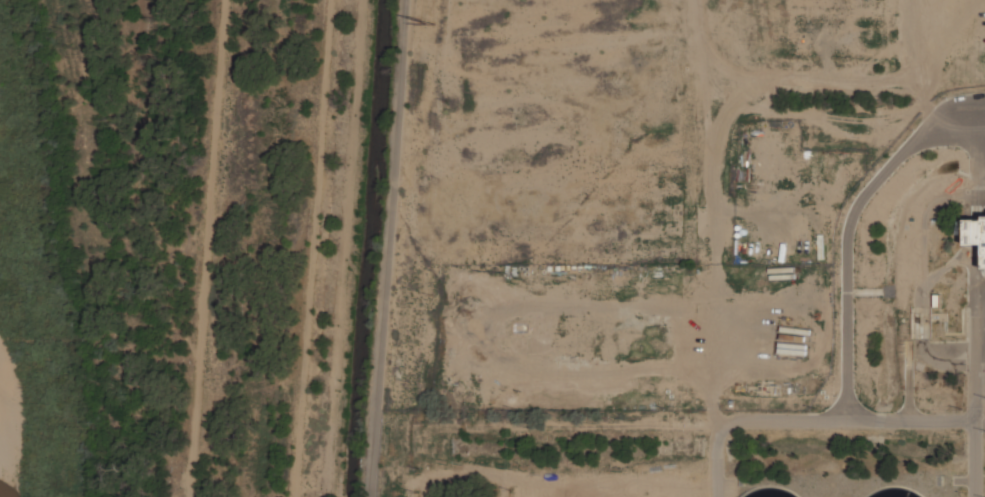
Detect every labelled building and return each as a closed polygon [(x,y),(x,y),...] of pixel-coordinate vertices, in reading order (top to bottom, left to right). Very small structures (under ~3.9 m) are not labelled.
[(969,219),(969,244),(984,244),(984,219),(969,219)]
